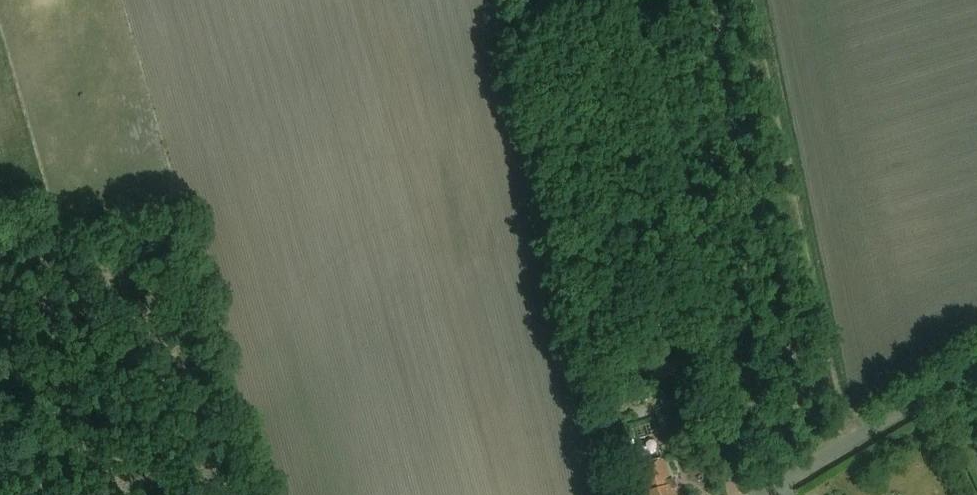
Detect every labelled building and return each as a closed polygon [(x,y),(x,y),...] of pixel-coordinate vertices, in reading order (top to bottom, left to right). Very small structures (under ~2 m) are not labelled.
[(695,377),(694,371),(697,370),(693,348),(655,356),(659,377),(676,374),(677,380),(695,377)] [(649,459),(632,464),(639,488),(636,489),(638,494),(674,494),(673,490),(675,489),(672,482),(670,483),(663,460),(650,464),(649,459)]
